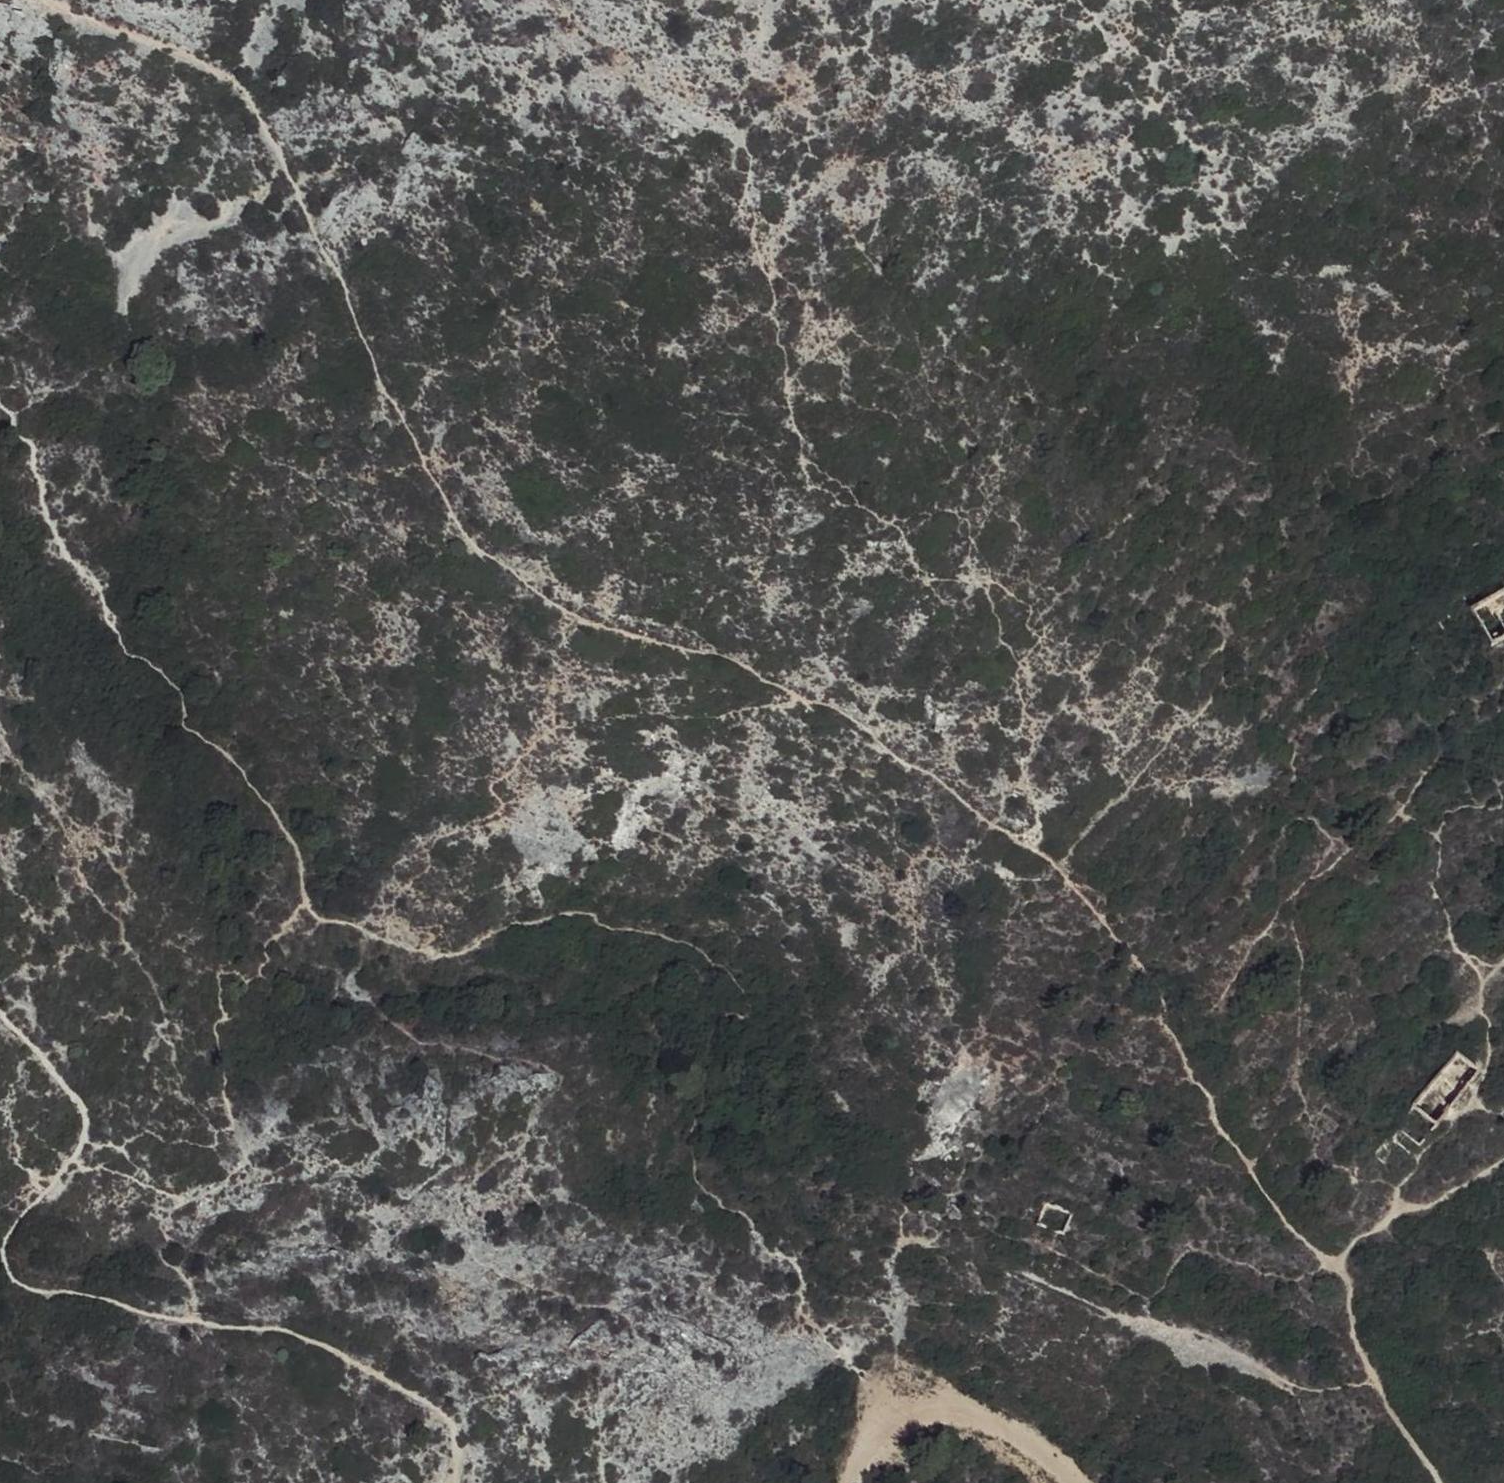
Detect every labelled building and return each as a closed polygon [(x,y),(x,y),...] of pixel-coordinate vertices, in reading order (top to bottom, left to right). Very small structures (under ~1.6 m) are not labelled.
[(1496,571),(1439,610),(1447,625),(1472,610),(1503,589),(1503,583),(1496,571)] [(1472,610),(1494,646),(1503,640),(1503,589),(1472,610)] [(1485,1070),(1463,1050),(1373,1147),(1385,1158),(1410,1131),(1420,1140),(1485,1070)] [(1072,1212),(1045,1202),(1036,1225),(1063,1235),(1072,1212)]
